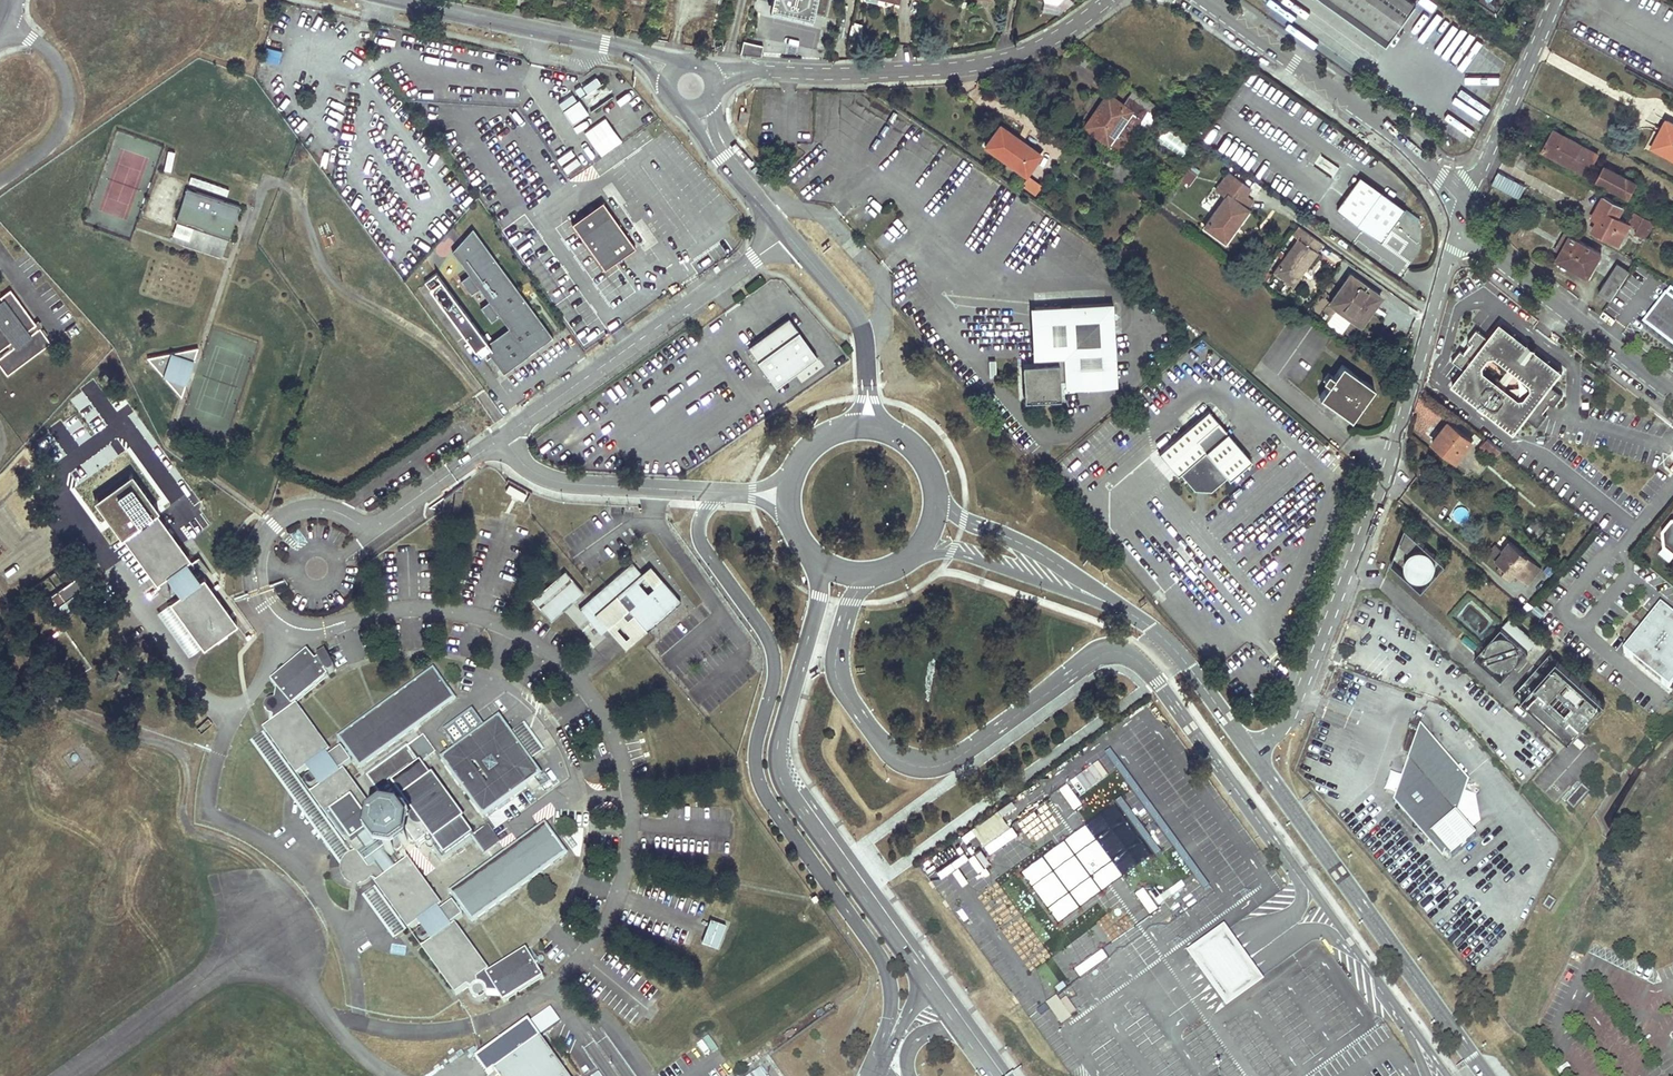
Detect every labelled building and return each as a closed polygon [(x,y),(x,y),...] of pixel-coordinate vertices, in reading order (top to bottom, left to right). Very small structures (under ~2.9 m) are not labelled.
[(776,11),(820,20),(824,0),(779,0),(776,11)] [(1392,40),(1417,5),(1411,0),(1335,0),(1392,40)] [(852,22),(849,34),(859,36),(861,24),(852,22)] [(763,47),(744,44),(742,55),(762,57),(763,47)] [(278,65),(282,52),(266,47),(262,60),(278,65)] [(260,62),(256,80),(270,83),(274,65),(260,62)] [(588,93),(601,83),(596,76),(582,86),(588,93)] [(563,110),(572,123),(588,112),(579,98),(578,99),(573,92),(559,102),(564,109),(563,110)] [(1096,110),(1099,112),(1088,127),(1106,139),(1104,141),(1108,144),(1126,120),(1132,111),(1142,118),(1147,111),(1128,98),(1123,104),(1108,93),(1096,110)] [(747,111),(740,110),(738,122),(745,124),(747,111)] [(1099,112),(1096,110),(1084,126),(1104,141),(1106,139),(1088,127),(1099,112)] [(1132,111),(1126,120),(1136,128),(1142,118),(1132,111)] [(606,117),(584,131),(600,156),(622,142),(606,117)] [(1667,119),(1654,142),(1672,152),(1672,123),(1667,119)] [(986,145),(1026,174),(1040,154),(1000,125),(986,145)] [(1163,130),(1157,143),(1187,157),(1193,144),(1163,130)] [(1548,141),(1543,150),(1554,157),(1555,156),(1570,165),(1587,174),(1598,154),(1581,145),(1566,137),(1566,135),(1554,130),(1548,141)] [(1654,142),(1652,146),(1672,157),(1672,156),(1672,152),(1654,142)] [(172,171),(174,152),(167,151),(165,170),(172,171)] [(1109,173),(1126,185),(1134,174),(1117,162),(1109,173)] [(1605,166),(1597,180),(1630,199),(1638,184),(1605,166)] [(1493,183),(1517,195),(1523,184),(1499,171),(1493,183)] [(1205,226),(1225,241),(1248,210),(1247,209),(1253,201),(1246,196),(1251,189),(1228,173),(1217,189),(1227,196),(1205,226)] [(1041,184),(1030,176),(1024,184),(1036,192),(1041,184)] [(1364,176),(1340,209),(1385,242),(1394,229),(1409,209),(1364,176)] [(240,204),(186,187),(175,219),(229,237),(240,204)] [(1593,230),(1619,244),(1630,224),(1638,229),(1636,233),(1645,238),(1654,222),(1604,196),(1598,206),(1601,207),(1595,218),(1598,220),(1593,230)] [(604,269),(635,246),(602,200),(571,222),(604,269)] [(1601,207),(1598,206),(1592,217),(1595,218),(1601,207)] [(189,240),(193,227),(177,221),(173,235),(189,240)] [(1302,228),(1298,225),(1292,233),(1298,237),(1273,271),(1285,279),(1296,264),(1303,269),(1316,251),(1315,250),(1321,242),(1302,228)] [(527,356),(553,337),(473,228),(452,251),(465,268),(470,265),(473,271),(469,274),(460,280),(471,295),(479,289),(488,301),(480,307),(491,322),(499,315),(508,328),(488,342),(436,272),(424,281),(480,356),(483,354),(486,359),(492,356),(504,373),(527,356)] [(1558,258),(1589,275),(1602,252),(1566,232),(1564,234),(1570,237),(1561,251),(1558,258)] [(1570,237),(1564,234),(1556,249),(1561,251),(1570,237)] [(1599,291),(1612,299),(1632,272),(1618,263),(1599,291)] [(1296,264),(1285,279),(1291,284),(1303,269),(1296,264)] [(1348,278),(1333,299),(1358,317),(1370,301),(1376,305),(1382,297),(1351,274),(1348,278)] [(11,289),(0,297),(3,300),(2,302),(0,300),(0,349),(7,344),(10,348),(0,356),(0,364),(7,374),(50,342),(36,324),(11,289)] [(1666,290),(1652,308),(1638,326),(1672,352),(1672,295),(1666,290)] [(1358,317),(1333,299),(1330,303),(1361,326),(1376,305),(1370,301),(1358,317)] [(1119,378),(1115,303),(1039,306),(1041,356),(1044,356),(1044,361),(1025,363),(1027,396),(1031,398),(1062,397),(1061,379),(1067,379),(1068,381),(1119,378)] [(804,328),(794,316),(780,327),(785,334),(771,346),(781,358),(796,346),(790,339),(804,328)] [(83,329),(76,322),(65,331),(71,338),(83,329)] [(1531,346),(1503,324),(1492,339),(1480,329),(1471,340),(1475,343),(1468,351),(1464,349),(1455,360),(1467,370),(1455,385),(1482,406),(1480,408),(1488,415),(1490,412),(1517,434),(1529,419),(1541,429),(1550,417),(1546,414),(1553,405),(1557,408),(1566,397),(1553,388),(1565,373),(1537,351),(1534,357),(1527,351),(1531,346)] [(197,346),(147,356),(181,393),(197,346)] [(1537,351),(1531,346),(1527,351),(1534,357),(1537,351)] [(1330,385),(1322,396),(1352,419),(1361,408),(1356,404),(1361,398),(1366,402),(1375,389),(1345,366),(1336,378),(1330,374),(1325,381),(1330,385)] [(1361,398),(1356,404),(1361,408),(1366,402),(1361,398)] [(1251,459),(1208,409),(1159,451),(1178,474),(1180,472),(1194,488),(1202,489),(1211,490),(1227,476),(1229,478),(1251,459)] [(1446,434),(1453,424),(1449,422),(1442,431),(1446,434)] [(1442,431),(1434,441),(1458,460),(1473,440),(1453,424),(1446,434),(1442,431)] [(1480,447),(1494,458),(1502,448),(1488,437),(1480,447)] [(464,490),(456,490),(454,509),(461,510),(464,490)] [(158,514),(156,511),(123,535),(125,538),(127,537),(133,544),(131,548),(135,547),(141,556),(139,559),(144,559),(148,566),(147,569),(151,569),(156,576),(154,578),(156,581),(162,577),(164,580),(163,581),(163,583),(162,584),(162,586),(162,587),(162,589),(163,590),(164,591),(165,592),(167,593),(169,593),(172,593),(173,593),(175,596),(170,600),(172,604),(175,603),(180,610),(179,613),(183,613),(188,620),(187,624),(190,623),(194,629),(193,633),(196,632),(202,641),(200,643),(203,646),(215,637),(217,639),(226,633),(224,631),(236,622),(234,618),(231,620),(225,612),(227,608),(223,609),(218,603),(221,599),(216,599),(212,593),(213,589),(209,590),(203,582),(206,579),(203,576),(198,579),(190,568),(187,563),(185,560),(189,557),(188,554),(185,556),(180,549),(181,545),(177,545),(172,538),(173,534),(169,534),(164,527),(166,523),(161,524),(156,516),(158,514)] [(1538,517),(1529,528),(1539,536),(1547,527),(1543,524),(1544,522),(1538,517)] [(1511,541),(1503,550),(1504,551),(1497,560),(1503,565),(1507,568),(1503,573),(1511,579),(1516,573),(1522,579),(1536,563),(1511,541)] [(1503,550),(1497,544),(1489,553),(1497,560),(1504,551),(1503,550)] [(1437,569),(1437,563),(1435,558),(1432,554),(1427,551),(1424,551),(1419,551),(1416,551),(1412,554),(1408,558),(1406,563),(1406,569),(1408,574),(1410,576),(1414,579),(1419,581),(1424,581),(1429,579),(1432,578),(1435,574),(1437,569)] [(198,555),(187,563),(190,568),(198,562),(205,571),(209,569),(198,555)] [(641,573),(632,562),(579,608),(601,633),(607,628),(629,609),(647,631),(681,601),(662,579),(653,587),(647,592),(639,582),(644,577),(641,573)] [(1536,563),(1522,579),(1528,584),(1542,568),(1536,563)] [(662,579),(650,565),(641,573),(644,577),(653,587),(662,579)] [(65,600),(92,580),(85,570),(58,590),(65,600)] [(53,602),(60,597),(55,591),(48,595),(53,602)] [(197,643),(168,604),(159,610),(188,650),(197,643)] [(1671,688),(1672,685),(1672,614),(1662,605),(1625,651),(1671,688)] [(629,609),(607,628),(625,649),(647,631),(629,609)] [(1516,628),(1512,633),(1524,644),(1529,639),(1516,628)] [(1520,657),(1520,651),(1519,648),(1516,643),(1512,639),(1506,637),(1500,637),(1495,639),(1490,643),(1487,648),(1486,654),(1486,657),(1487,660),(1490,665),(1495,668),(1500,670),(1506,670),(1512,668),(1516,665),(1519,660),(1520,657)] [(498,994),(489,993),(486,987),(482,984),(478,984),(477,979),(488,971),(486,967),(484,969),(478,960),(479,958),(475,958),(471,951),(472,947),(468,948),(463,941),(465,937),(460,937),(453,927),(451,928),(448,924),(463,914),(461,911),(464,909),(473,920),(566,853),(546,825),(452,892),(460,903),(457,905),(455,902),(440,912),(438,908),(439,907),(431,897),(434,893),(429,893),(424,886),(425,883),(422,882),(416,875),(418,871),(413,871),(406,861),(397,868),(386,853),(388,851),(390,855),(414,838),(418,845),(425,840),(428,844),(432,844),(435,842),(434,837),(445,853),(474,833),(463,818),(466,816),(434,772),(432,774),(424,761),(411,744),(368,773),(389,803),(376,813),(344,767),(352,761),(351,759),(354,756),(361,766),(411,731),(414,728),(455,699),(434,670),(340,737),(348,748),(345,750),(343,748),(330,757),(328,754),(329,753),(321,743),(322,740),(319,740),(313,732),(315,729),(311,729),(306,721),(306,718),(303,718),(297,710),(300,708),(297,706),(295,707),(294,706),(328,677),(325,673),(326,671),(329,674),(333,673),(335,670),(335,668),(326,652),(318,657),(319,660),(316,661),(308,652),(272,682),(278,689),(276,701),(268,703),(266,708),(266,711),(270,716),(274,717),(274,722),(264,730),(266,732),(269,731),(274,739),(273,742),(277,743),(282,749),(281,753),(285,754),(290,760),(288,763),(292,763),(300,774),(303,772),(305,775),(303,778),(303,781),(304,785),(308,788),(314,788),(317,791),(314,793),(322,804),(320,807),(324,808),(329,815),(329,818),(332,818),(336,824),(335,827),(338,827),(346,839),(353,834),(351,841),(357,842),(355,853),(349,855),(345,857),(343,861),(342,863),(341,869),(343,876),(347,882),(351,884),(352,882),(358,883),(357,886),(359,886),(369,882),(374,875),(375,870),(379,875),(378,879),(381,879),(377,882),(385,893),(384,896),(388,896),(393,904),(391,907),(396,907),(400,914),(399,917),(403,917),(410,928),(413,926),(416,929),(414,934),(415,939),(420,943),(425,942),(427,946),(424,948),(432,958),(431,961),(434,961),(440,969),(438,972),(442,972),(446,978),(445,981),(448,981),(455,990),(453,991),(456,994),(463,989),(468,985),(473,987),(471,991),(471,995),(474,999),(478,1001),(484,1001),(488,997),(501,997),(504,1003),(544,977),(527,950),(487,975),(498,994)] [(1341,665),(1344,655),(1337,652),(1333,663),(1341,665)] [(1567,743),(1599,706),(1554,665),(1533,688),(1537,692),(1525,704),(1567,743)] [(480,728),(473,718),(450,734),(457,744),(480,728)] [(508,734),(499,721),(484,732),(483,730),(458,748),(459,750),(446,759),(455,773),(454,774),(473,800),(474,799),(485,813),(498,804),(499,805),(524,787),(524,785),(538,774),(528,761),(529,760),(510,733),(508,734)] [(540,749),(523,725),(514,732),(531,756),(540,749)] [(420,737),(414,728),(411,731),(417,739),(420,737)] [(1467,779),(1422,728),(1399,797),(1451,856),(1476,835),(1456,811),(1467,779)] [(349,855),(262,733),(252,740),(341,864),(342,863),(343,861),(345,857),(349,855)] [(424,735),(420,737),(417,739),(411,744),(424,761),(436,752),(424,735)] [(1581,786),(1566,804),(1573,811),(1589,793),(1581,786)] [(531,798),(525,789),(502,805),(508,814),(531,798)] [(500,839),(489,825),(473,836),(484,851),(500,839)] [(353,908),(357,886),(358,883),(352,882),(351,884),(348,907),(353,908)] [(404,928),(373,886),(364,892),(394,935),(404,928)] [(1225,926),(1187,952),(1227,1008),(1265,981),(1225,926)] [(529,1021),(480,1056),(476,1058),(489,1075),(495,1070),(499,1075),(569,1075),(529,1021)]
